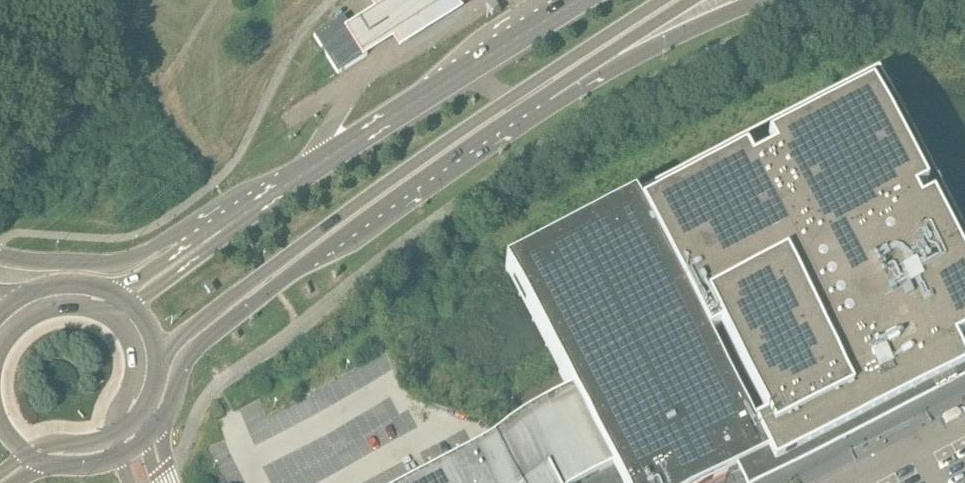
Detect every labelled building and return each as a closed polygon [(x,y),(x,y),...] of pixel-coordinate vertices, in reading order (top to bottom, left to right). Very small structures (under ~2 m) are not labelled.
[(352,24),(370,53),(392,40),(398,50),(461,11),(454,0),(366,0),(373,11),(352,24)] [(366,56),(349,28),(340,34),(333,24),(313,36),(338,74),(366,56)] [(408,482),(599,482),(613,476),(616,482),(723,482),(767,460),(774,473),(850,433),(964,373),(964,369),(960,360),(964,357),(964,244),(878,76),(634,203),(505,270),(572,398),(408,482)]
